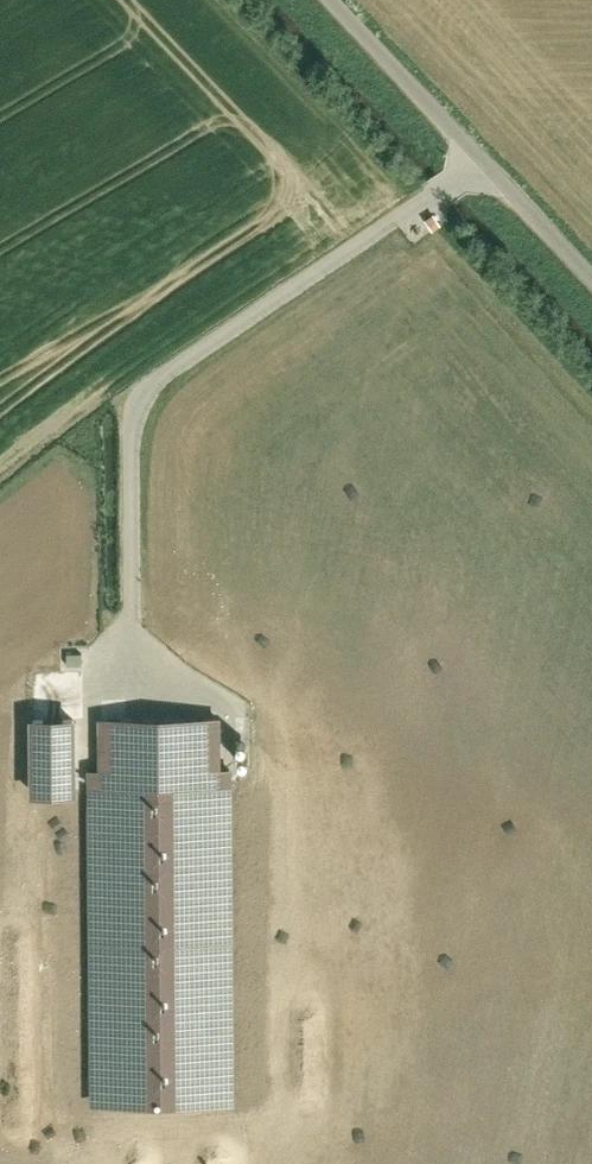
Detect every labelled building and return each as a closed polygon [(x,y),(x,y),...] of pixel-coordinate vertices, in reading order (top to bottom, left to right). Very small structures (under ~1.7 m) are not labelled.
[(80,719),(34,720),(35,797),(81,796),(80,719)] [(226,719),(104,720),(104,771),(94,771),(96,1105),(240,1104),(237,769),(226,770),(226,719)]
